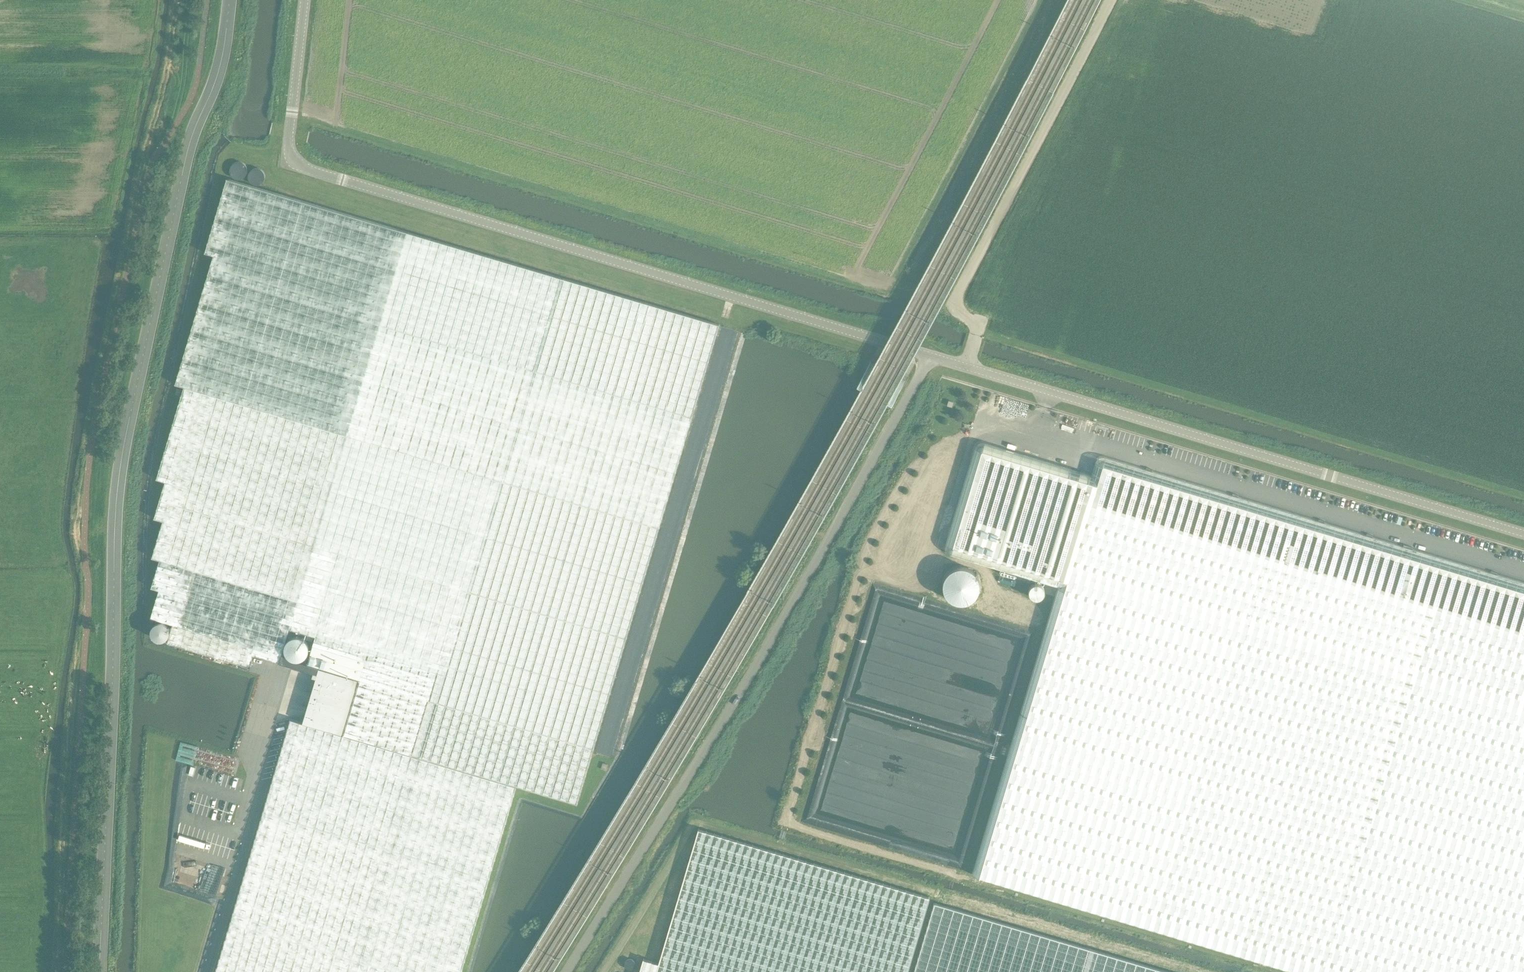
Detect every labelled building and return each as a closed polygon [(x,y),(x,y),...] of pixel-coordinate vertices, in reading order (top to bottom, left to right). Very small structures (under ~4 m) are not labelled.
[(151,631),(151,632),(152,633),(152,634),(152,635),(153,636),(154,637),(154,638),(155,638),(155,639),(156,639),(157,639),(157,640),(158,640),(159,640),(160,640),(161,640),(162,640),(163,640),(164,640),(165,640),(165,639),(166,639),(167,638),(168,637),(169,636),(167,642),(250,667),(254,653),(280,661),(290,628),(315,636),(307,664),(319,667),(360,679),(343,734),(303,722),(291,718),(291,719),(231,922),(216,971),(461,971),(516,785),(577,803),(582,785),(719,324),(407,232),(227,178),(205,252),(214,255),(176,384),(184,386),(157,478),(166,481),(155,518),(163,521),(153,557),(160,560),(152,587),(160,590),(152,617),(173,623),(171,631),(170,630),(170,629),(170,628),(170,627),(169,626),(169,625),(168,624),(167,624),(167,623),(166,623),(166,622),(165,622),(164,622),(163,621),(162,621),(161,621),(160,621),(159,621),(158,622),(157,622),(156,623),(155,623),(154,624),(154,625),(153,625),(153,626),(152,626),(152,627),(152,628),(152,629),(151,630),(151,631)] [(946,546),(946,547),(946,548),(947,548),(947,549),(947,550),(948,550),(948,551),(949,551),(949,552),(950,552),(951,553),(1059,586),(972,874),(980,876),(1304,971),(1523,971),(1523,584),(1105,459),(1104,459),(1104,458),(1103,458),(1102,459),(1101,459),(1100,459),(1099,460),(1098,461),(1098,462),(1097,462),(1097,463),(1097,464),(1093,476),(984,444),(984,443),(983,443),(982,443),(981,443),(980,443),(979,444),(978,444),(978,445),(977,445),(977,446),(976,446),(976,447),(976,448),(975,448),(946,545),(946,546)] [(316,677),(303,722),(343,734),(360,679),(319,667),(318,673),(314,672),(312,676),(316,677)] [(930,897),(699,829),(659,963),(644,959),(640,971),(908,971),(930,897)] [(935,904),(915,971),(1166,971),(935,904)]
